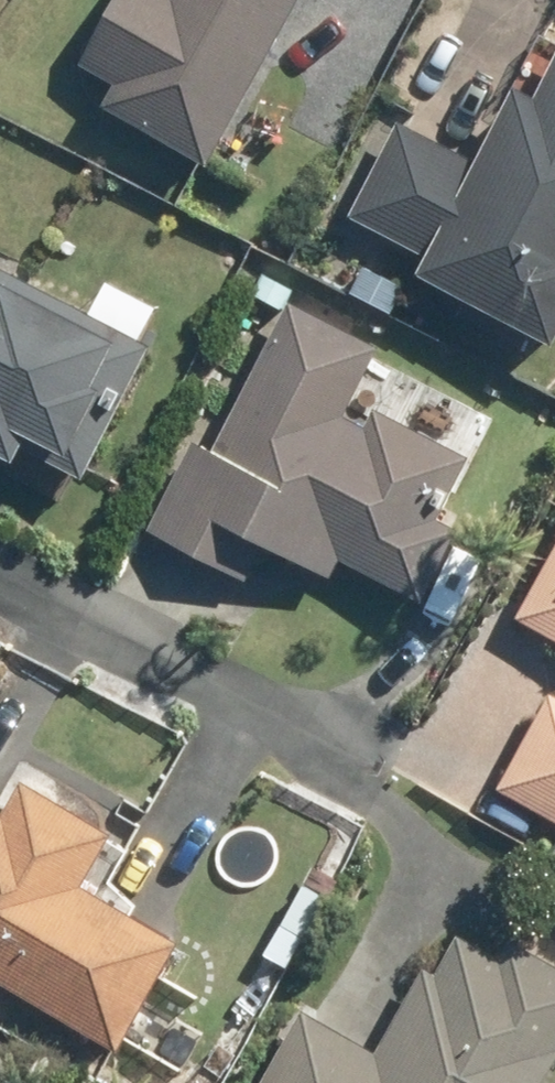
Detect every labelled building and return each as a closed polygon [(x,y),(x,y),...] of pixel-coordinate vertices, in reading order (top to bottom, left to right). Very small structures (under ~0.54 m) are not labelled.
[(116,107),(219,162),(307,0),(129,0),(96,61),(130,79),(116,107)] [(553,98),(529,86),(488,164),(409,123),(361,217),(442,259),(435,271),(554,331),(554,93),(553,98)] [(359,292),(399,312),(411,286),(371,266),(359,292)] [(96,477),(162,344),(11,269),(8,275),(0,271),(0,429),(96,477)] [(261,297),(289,309),(299,286),(271,274),(261,297)] [(387,346),(297,302),(223,453),(202,441),(159,530),(256,577),(273,543),(339,575),(349,558),(432,598),(466,529),(448,519),(478,456),(385,410),(376,428),(352,416),(387,346)] [(529,615),(554,629),(554,568),(529,615)] [(510,787),(554,812),(554,708),(510,787)] [(97,886),(126,834),(31,781),(11,817),(0,811),(0,973),(136,1049),(197,942),(97,886)] [(269,1082),(554,1082),(554,962),(517,940),(506,960),(466,936),(444,975),(435,970),(386,1055),(311,1012),(269,1082)] [(205,1043),(176,1026),(164,1048),(193,1065),(205,1043)]
